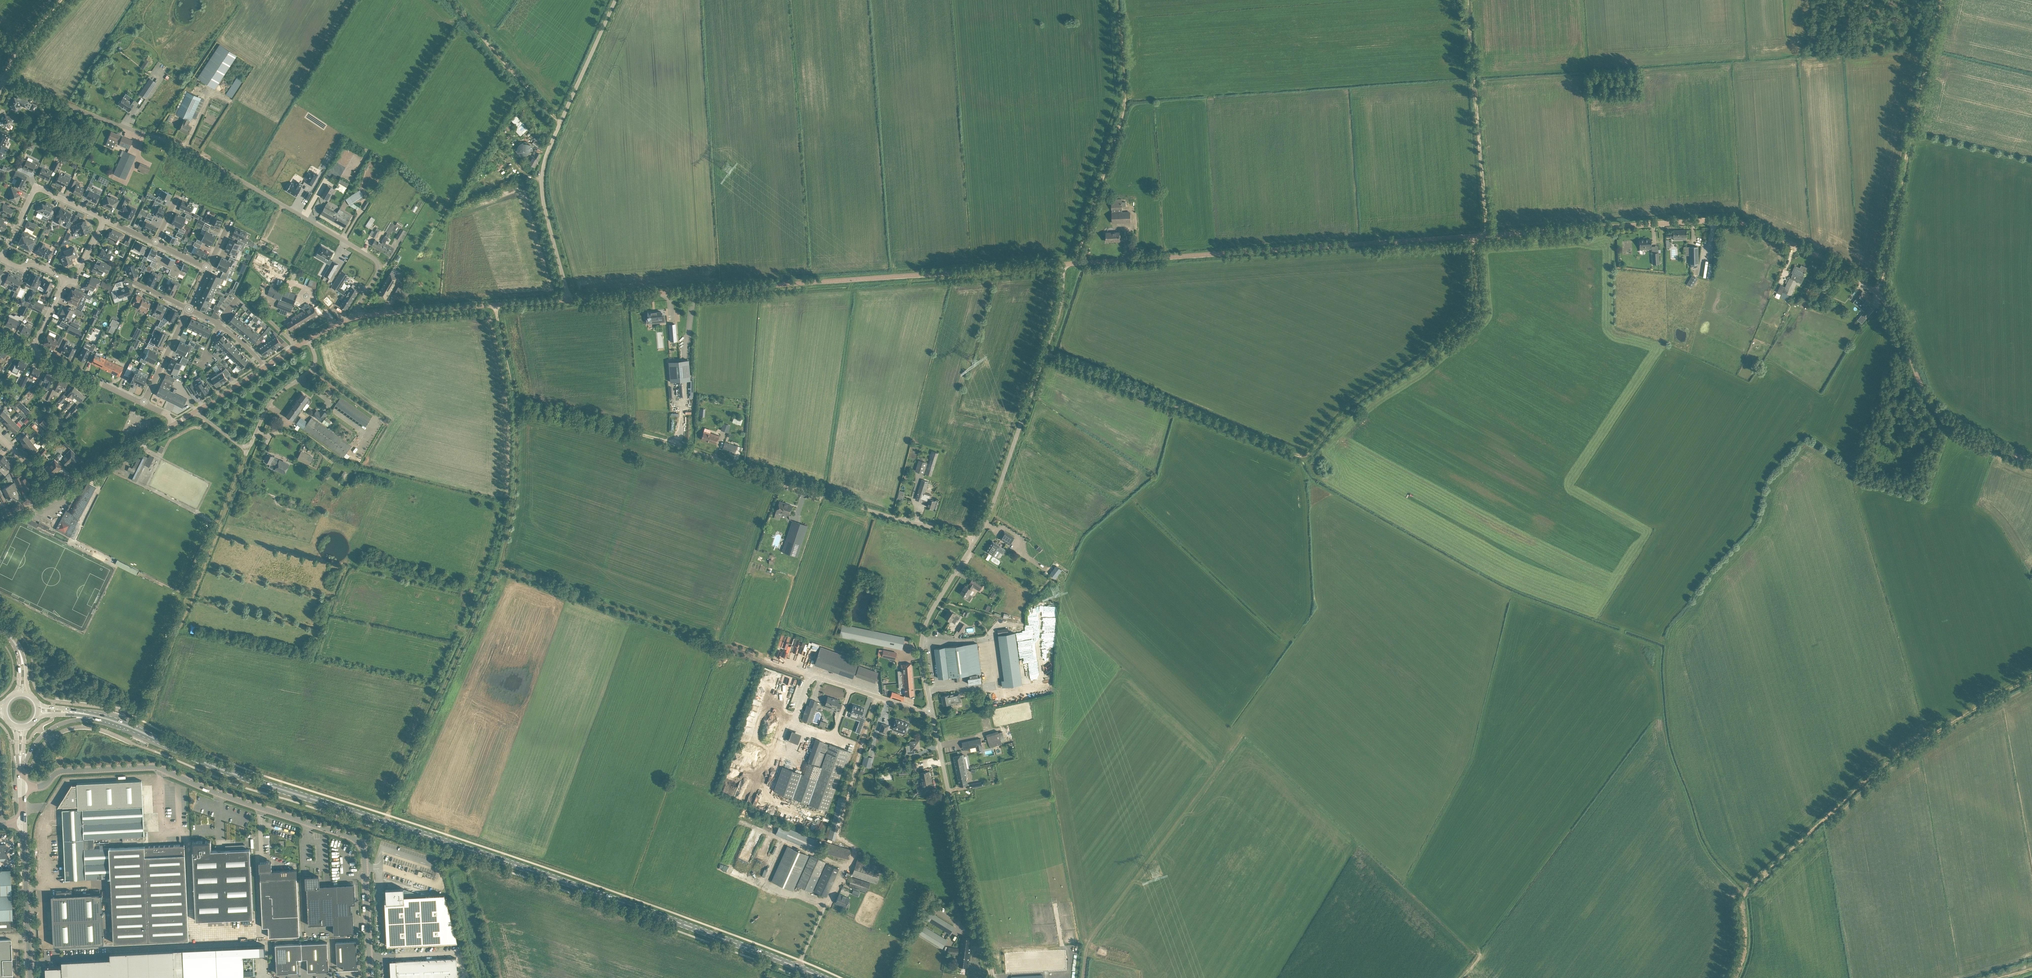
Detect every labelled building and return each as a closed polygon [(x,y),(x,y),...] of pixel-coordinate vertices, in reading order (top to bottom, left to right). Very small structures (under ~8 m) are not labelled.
[(198,78),(214,88),(236,55),(220,44),(198,78)] [(238,77),(226,94),(232,98),(243,81),(238,77)] [(146,98),(156,83),(150,78),(139,94),(146,98)] [(205,100),(185,91),(175,113),(185,118),(180,130),(189,134),(192,127),(188,125),(192,117),(196,119),(205,100)] [(11,98),(8,104),(12,106),(11,108),(15,110),(17,105),(19,106),(20,104),(26,107),(28,101),(17,96),(16,98),(15,97),(15,98),(14,98),(13,98),(14,98),(13,98),(13,99),(11,98)] [(118,104),(128,111),(133,104),(135,101),(132,98),(129,101),(123,97),(121,101),(120,100),(118,103),(119,104),(118,104)] [(2,116),(0,120),(0,122),(0,125),(1,125),(0,126),(5,128),(5,127),(7,128),(10,129),(15,119),(10,116),(5,114),(4,116),(2,116)] [(516,115),(511,119),(523,132),(528,128),(516,115)] [(9,135),(0,131),(0,152),(3,153),(4,154),(5,153),(4,153),(7,147),(5,146),(8,141),(7,140),(9,135)] [(114,145),(115,143),(129,149),(132,140),(122,136),(121,137),(118,136),(119,135),(111,132),(108,138),(109,138),(107,142),(111,144),(114,145)] [(535,139),(532,144),(542,150),(545,145),(535,139)] [(518,151),(517,151),(520,155),(521,156),(522,156),(524,156),(525,156),(526,155),(528,154),(530,150),(532,150),(532,148),(531,146),(530,145),(529,145),(527,144),(525,144),(525,142),(523,143),(521,144),(519,145),(519,146),(518,148),(518,149),(518,151)] [(528,163),(535,167),(543,154),(536,150),(528,163)] [(125,179),(136,156),(124,151),(113,174),(125,179)] [(22,168),(26,170),(26,169),(32,172),(34,166),(37,167),(40,162),(33,159),(32,162),(26,159),(22,168)] [(280,183),(287,163),(281,161),(274,180),(280,183)] [(137,169),(140,170),(140,172),(144,174),(145,172),(148,173),(150,167),(140,163),(137,169)] [(38,175),(48,180),(52,172),(42,167),(38,175)] [(24,189),(26,183),(24,182),(27,177),(16,171),(13,177),(17,179),(14,184),(24,189)] [(307,180),(306,182),(312,186),(318,174),(312,171),(311,174),(309,172),(306,177),(308,179),(307,180)] [(60,184),(63,186),(66,180),(69,182),(71,176),(65,173),(64,176),(63,177),(59,175),(55,183),(59,186),(60,184)] [(76,180),(74,179),(76,176),(74,175),(69,186),(73,188),(73,187),(74,188),(73,192),(80,196),(84,188),(76,185),(75,184),(76,180)] [(106,186),(109,181),(99,176),(97,180),(101,182),(101,183),(106,186)] [(292,182),(287,190),(297,196),(302,188),(301,187),(303,184),(297,180),(294,184),(292,182)] [(328,201),(335,189),(327,184),(321,196),(328,201)] [(88,186),(84,195),(86,196),(86,197),(91,200),(96,203),(102,191),(93,187),(93,189),(88,186)] [(17,190),(11,187),(8,194),(11,195),(9,199),(17,203),(20,195),(16,193),(17,190)] [(169,200),(172,194),(162,190),(159,196),(169,200)] [(346,199),(350,205),(353,203),(353,202),(359,198),(360,200),(365,197),(360,190),(346,199)] [(104,202),(102,206),(111,210),(112,206),(115,208),(119,200),(110,196),(110,197),(106,195),(103,202),(104,202)] [(118,209),(124,212),(122,215),(131,220),(132,218),(133,217),(133,216),(133,215),(136,209),(127,205),(128,202),(129,202),(130,199),(124,196),(118,209)] [(179,206),(186,209),(184,212),(198,219),(200,216),(192,212),(194,206),(182,201),(179,206)] [(1112,223),(1130,222),(1130,212),(1122,212),(1122,201),(1112,201),(1112,223)] [(46,221),(47,217),(50,219),(54,211),(51,209),(53,206),(46,203),(45,205),(44,204),(41,205),(41,206),(38,205),(36,210),(39,211),(38,212),(38,213),(43,215),(42,218),(46,220),(45,221),(46,221)] [(13,210),(7,207),(8,206),(3,204),(0,210),(0,212),(3,214),(3,215),(5,216),(6,215),(10,217),(13,210)] [(157,204),(153,214),(161,218),(165,208),(157,204)] [(343,211),(339,209),(337,213),(330,208),(331,206),(327,204),(325,206),(321,214),(345,227),(349,220),(341,215),(343,211)] [(66,211),(67,211),(60,208),(56,217),(54,221),(60,224),(62,219),(67,222),(69,219),(71,214),(67,211),(66,211)] [(82,220),(85,214),(78,211),(75,217),(82,220)] [(183,223),(185,218),(190,220),(191,217),(186,214),(184,217),(176,213),(174,218),(183,223)] [(220,227),(223,221),(211,215),(209,221),(220,227)] [(371,216),(365,226),(369,228),(375,219),(371,216)] [(156,227),(150,224),(151,221),(145,218),(141,227),(147,229),(150,231),(153,232),(156,227)] [(171,224),(179,228),(178,231),(183,233),(185,230),(180,228),(183,223),(174,218),(171,224)] [(76,224),(72,226),(75,233),(73,233),(75,237),(80,235),(89,232),(85,220),(76,224)] [(36,225),(28,221),(30,222),(27,227),(25,226),(25,227),(33,231),(36,225)] [(388,237),(395,225),(393,224),(388,233),(387,233),(385,236),(385,235),(381,241),(382,241),(381,243),(375,240),(372,245),(381,250),(385,243),(386,242),(385,242),(388,237)] [(204,225),(202,228),(206,230),(204,236),(213,240),(216,235),(208,231),(209,228),(204,225)] [(238,239),(244,242),(246,243),(247,240),(245,239),(248,233),(242,231),(239,229),(236,228),(235,229),(233,232),(234,232),(233,233),(237,235),(239,236),(238,239)] [(402,228),(396,238),(399,240),(400,240),(402,241),(408,232),(405,230),(402,228)] [(1673,234),(1670,234),(1670,236),(1670,237),(1673,237),(1673,240),(1683,239),(1687,239),(1687,237),(1686,230),(1673,230),(1673,234)] [(27,238),(29,234),(23,231),(21,235),(22,235),(18,244),(26,248),(26,250),(29,251),(30,250),(35,241),(27,238)] [(121,239),(124,234),(117,231),(117,232),(116,235),(110,232),(108,235),(107,234),(106,237),(107,238),(109,240),(109,241),(115,244),(118,238),(121,239)] [(1119,232),(1106,233),(1106,232),(1106,237),(1107,241),(1119,241),(1119,232)] [(166,233),(164,239),(175,244),(178,238),(166,233)] [(196,242),(201,245),(203,242),(211,245),(213,240),(204,236),(201,241),(197,239),(196,242)] [(238,239),(237,242),(230,239),(228,245),(240,250),(238,249),(241,244),(243,245),(244,242),(238,239)] [(1648,249),(1652,249),(1651,239),(1639,240),(1640,249),(1640,247),(1648,247),(1648,249)] [(143,254),(147,246),(137,241),(133,250),(143,254)] [(43,247),(45,244),(41,242),(36,253),(44,257),(44,258),(47,259),(47,258),(48,259),(52,251),(43,247)] [(394,248),(386,243),(385,243),(381,250),(390,256),(394,248)] [(102,249),(98,256),(108,260),(112,262),(115,255),(111,253),(110,253),(113,248),(107,245),(105,250),(102,249)] [(228,245),(225,250),(232,253),(230,256),(236,259),(240,250),(228,245)] [(330,279),(339,264),(333,260),(332,261),(329,259),(333,252),(322,245),(318,253),(322,255),(320,259),(330,265),(324,276),(330,279)] [(61,257),(61,258),(62,261),(62,260),(64,265),(65,265),(66,266),(69,264),(68,264),(73,262),(72,258),(77,256),(74,247),(66,250),(63,251),(64,255),(61,256),(61,257)] [(1698,247),(1690,247),(1690,255),(1690,264),(1697,264),(1698,264),(1698,247)] [(151,248),(147,257),(147,258),(152,260),(149,265),(154,267),(159,256),(155,254),(156,251),(151,248)] [(198,255),(201,257),(204,258),(207,253),(197,248),(194,254),(198,255)] [(165,267),(170,257),(165,255),(163,258),(159,256),(154,267),(158,269),(161,264),(165,267)] [(172,276),(178,265),(174,263),(175,260),(170,257),(165,267),(170,269),(168,274),(172,276)] [(231,268),(234,263),(236,260),(230,257),(228,260),(222,257),(219,262),(231,268)] [(99,265),(95,263),(91,270),(101,275),(103,269),(108,271),(110,266),(101,262),(102,260),(101,260),(99,265)] [(228,277),(229,273),(231,268),(219,262),(217,268),(223,271),(222,274),(228,277)] [(137,275),(133,264),(127,266),(128,269),(125,270),(127,275),(130,274),(131,277),(137,275)] [(178,265),(172,276),(177,278),(179,273),(184,276),(189,266),(183,264),(182,267),(178,265)] [(1789,300),(1791,295),(1797,282),(1798,282),(1798,281),(1801,283),(1804,277),(1803,277),(1805,273),(1805,272),(1807,268),(1803,266),(1802,269),(1795,266),(1792,272),(1798,275),(1795,280),(1790,278),(1783,292),(1784,292),(1781,297),(1789,300)] [(392,270),(378,294),(386,299),(400,275),(397,273),(399,270),(394,267),(392,270)] [(158,274),(152,271),(150,277),(148,280),(149,280),(147,283),(148,284),(148,285),(151,286),(151,285),(152,286),(155,280),(159,281),(163,274),(159,272),(158,274)] [(15,276),(9,273),(6,278),(3,277),(3,278),(0,284),(6,287),(8,283),(11,284),(15,276)] [(36,283),(39,276),(32,273),(31,274),(30,274),(29,277),(27,282),(27,283),(26,285),(31,288),(36,291),(39,284),(36,283)] [(222,284),(225,279),(226,280),(228,277),(222,274),(220,277),(213,273),(210,279),(222,284)] [(340,275),(332,287),(337,291),(345,278),(340,275)] [(1693,280),(1689,286),(1692,288),(1698,278),(1692,275),(1691,276),(1690,278),(1693,280)] [(15,276),(11,284),(14,286),(12,290),(15,291),(12,297),(15,298),(21,285),(18,284),(21,279),(15,276)] [(86,282),(83,288),(89,290),(89,289),(92,291),(93,291),(92,291),(96,283),(98,284),(99,284),(98,284),(100,281),(94,278),(95,278),(91,276),(89,280),(87,279),(86,282),(85,282),(86,282)] [(45,289),(43,293),(48,296),(52,287),(50,286),(52,282),(46,279),(45,280),(44,280),(43,282),(44,283),(42,287),(45,289)] [(178,289),(181,283),(172,279),(171,281),(169,285),(168,288),(166,291),(172,294),(175,288),(178,289)] [(210,279),(208,283),(218,288),(221,289),(223,285),(222,284),(210,279)] [(310,279),(308,285),(316,287),(318,282),(310,279)] [(102,281),(100,285),(111,290),(113,286),(102,281)] [(123,300),(128,298),(126,295),(130,294),(128,286),(122,288),(122,286),(123,286),(122,281),(115,283),(111,292),(113,299),(122,297),(123,300)] [(215,293),(218,288),(208,283),(206,288),(215,293)] [(356,289),(357,287),(353,284),(350,289),(348,288),(346,290),(343,294),(345,296),(353,301),(359,291),(356,289)] [(281,299),(284,290),(271,285),(268,295),(281,299)] [(206,288),(204,293),(213,297),(215,293),(206,288)] [(92,296),(87,293),(80,290),(79,293),(71,289),(69,295),(84,302),(85,302),(84,301),(84,302),(81,300),(83,296),(90,299),(92,296)] [(397,289),(393,295),(401,300),(403,296),(404,296),(401,294),(403,291),(402,293),(397,290),(397,289)] [(294,304),(298,295),(284,290),(281,299),(294,304)] [(32,291),(27,301),(30,303),(32,300),(35,292),(32,291)] [(1859,296),(1853,302),(1862,309),(1865,311),(1862,314),(1867,318),(1874,309),(1869,306),(1868,308),(1865,306),(1867,303),(1868,304),(1872,298),(1863,291),(1859,296)] [(211,302),(213,297),(204,293),(201,297),(211,302)] [(69,295),(66,300),(74,304),(72,306),(77,308),(79,310),(81,310),(84,305),(79,303),(81,300),(84,302),(69,295)] [(133,303),(134,301),(137,302),(136,305),(139,306),(137,308),(146,312),(150,303),(142,299),(143,298),(137,295),(133,303)] [(347,310),(353,301),(345,296),(339,305),(341,306),(347,310)] [(209,307),(211,302),(201,297),(199,302),(209,307)] [(327,297),(323,301),(329,308),(334,304),(327,297)] [(20,298),(18,303),(23,305),(24,305),(20,314),(24,316),(29,307),(30,303),(27,301),(26,301),(20,298)] [(44,305),(35,300),(33,305),(42,309),(44,305)] [(291,312),(293,306),(279,301),(277,307),(291,312)] [(161,320),(164,313),(161,311),(164,305),(158,302),(153,312),(156,314),(155,317),(161,320)] [(197,307),(206,311),(209,307),(199,302),(197,307)] [(309,303),(303,307),(305,310),(310,318),(318,313),(313,305),(311,306),(309,303)] [(33,305),(31,308),(40,313),(42,309),(33,305)] [(81,311),(77,308),(75,311),(64,306),(63,308),(63,307),(61,311),(72,316),(73,313),(74,314),(79,316),(80,314),(82,315),(84,312),(81,311)] [(162,320),(166,322),(169,320),(173,322),(176,317),(175,316),(177,311),(171,309),(168,315),(165,313),(162,320)] [(293,320),(286,324),(291,330),(310,318),(305,310),(292,318),(293,320)] [(69,322),(72,316),(61,311),(59,315),(60,315),(59,317),(69,322)] [(653,311),(648,312),(648,318),(649,320),(653,319),(653,322),(664,321),(664,315),(661,315),(661,314),(661,311),(653,312),(653,311)] [(240,318),(235,314),(229,322),(233,326),(240,318)] [(9,316),(5,325),(10,327),(10,326),(12,327),(13,326),(15,327),(18,321),(20,316),(17,315),(16,315),(15,315),(14,316),(13,318),(9,316)] [(192,318),(187,327),(192,330),(197,321),(192,318)] [(233,326),(238,330),(244,321),(240,318),(233,326)] [(111,325),(108,332),(113,334),(116,328),(117,328),(120,323),(120,322),(116,320),(116,322),(112,320),(109,325),(111,325)] [(192,330),(198,332),(202,323),(197,321),(192,330)] [(238,330),(242,333),(249,324),(249,323),(248,324),(244,321),(238,330)] [(22,329),(20,332),(28,336),(31,328),(33,324),(28,322),(26,323),(26,324),(21,322),(17,330),(18,330),(19,327),(22,329)] [(198,332),(203,335),(207,325),(202,323),(198,332)] [(252,328),(253,327),(249,324),(242,333),(246,336),(252,328)] [(74,335),(77,329),(69,325),(66,331),(74,335)] [(162,328),(158,326),(156,325),(155,328),(157,330),(155,335),(152,334),(164,340),(167,334),(161,331),(162,328)] [(203,335),(208,338),(213,328),(207,325),(203,335)] [(256,331),(252,328),(246,336),(250,339),(256,331)] [(250,339),(254,342),(260,334),(256,331),(250,339)] [(276,336),(272,338),(278,347),(282,344),(277,337),(279,335),(274,331),(273,332),(276,336)] [(43,344),(53,349),(55,345),(58,347),(63,337),(56,334),(55,337),(48,334),(46,337),(45,338),(44,340),(45,341),(43,344)] [(152,334),(150,340),(148,343),(154,346),(155,343),(162,346),(164,340),(152,334)] [(215,338),(218,341),(215,343),(219,347),(227,339),(223,335),(221,337),(217,334),(215,338)] [(274,350),(278,347),(272,338),(267,341),(274,350)] [(58,351),(62,353),(63,352),(65,353),(64,354),(66,355),(66,356),(68,357),(69,357),(71,358),(76,349),(68,345),(68,346),(66,345),(68,341),(64,339),(58,351)] [(219,347),(223,350),(231,343),(227,339),(219,347)] [(181,341),(178,346),(187,351),(190,352),(193,345),(189,344),(188,345),(181,341)] [(270,353),(274,350),(267,341),(263,344),(270,353)] [(92,352),(96,345),(92,343),(90,348),(84,345),(78,358),(84,361),(86,357),(87,354),(89,350),(92,352)] [(234,346),(231,343),(223,350),(227,354),(234,346)] [(156,358),(158,353),(152,350),(153,347),(148,344),(146,347),(149,349),(146,354),(145,353),(156,358)] [(265,356),(270,353),(263,344),(259,347),(265,356)] [(8,352),(0,346),(0,359),(2,356),(4,358),(8,352)] [(185,356),(187,351),(178,346),(175,352),(185,356)] [(227,354),(230,357),(238,350),(234,346),(227,354)] [(242,353),(238,350),(230,357),(234,361),(242,353)] [(145,353),(143,358),(141,358),(140,361),(145,363),(147,360),(153,364),(156,358),(145,353)] [(245,357),(242,353),(234,361),(237,364),(236,366),(245,357)] [(91,363),(119,376),(123,367),(100,356),(100,358),(94,355),(91,363)] [(245,357),(236,366),(240,370),(238,372),(239,374),(244,370),(242,368),(249,360),(245,357)] [(181,359),(180,362),(172,359),(170,364),(180,369),(183,364),(185,365),(187,362),(181,359)] [(689,360),(669,362),(670,382),(690,380),(689,360)] [(19,368),(23,370),(25,366),(25,367),(27,364),(23,361),(22,362),(19,361),(17,365),(14,364),(10,371),(17,374),(19,368)] [(178,374),(180,369),(170,364),(167,369),(175,373),(173,376),(179,379),(180,376),(178,374)] [(37,377),(40,371),(33,368),(31,374),(29,377),(32,379),(34,375),(37,377)] [(222,371),(217,374),(223,383),(228,380),(226,376),(228,375),(230,372),(226,368),(222,371)] [(132,383),(137,373),(132,370),(127,380),(132,383)] [(43,380),(39,378),(36,385),(39,386),(41,383),(44,385),(43,388),(47,390),(50,383),(53,377),(50,375),(50,374),(47,373),(47,374),(46,374),(43,380)] [(137,373),(132,383),(133,383),(142,387),(147,378),(137,373)] [(24,374),(19,385),(23,387),(28,376),(24,374)] [(164,380),(173,384),(175,379),(166,374),(164,380)] [(217,387),(223,383),(217,374),(211,378),(217,387)] [(60,380),(57,386),(55,390),(58,392),(60,388),(64,390),(66,383),(60,380)] [(205,385),(202,381),(199,383),(198,384),(195,386),(193,383),(191,384),(191,383),(188,385),(194,394),(194,395),(197,393),(197,392),(198,391),(200,393),(200,392),(202,395),(206,393),(207,393),(209,392),(209,391),(210,390),(207,385),(206,385),(205,385)] [(183,408),(187,399),(175,393),(177,389),(173,387),(171,390),(161,386),(156,395),(183,408)] [(55,390),(50,387),(49,391),(48,390),(42,397),(49,401),(55,390)] [(74,387),(70,392),(67,395),(69,397),(72,400),(79,391),(74,387)] [(61,404),(65,399),(65,398),(66,397),(66,396),(67,395),(70,392),(67,390),(64,394),(63,394),(62,396),(58,401),(61,404)] [(80,401),(84,396),(79,391),(72,400),(75,397),(77,399),(75,402),(77,404),(75,407),(70,412),(70,411),(65,417),(68,420),(78,409),(82,404),(83,403),(80,401)] [(302,408),(310,398),(302,392),(294,403),(302,408)] [(366,426),(371,419),(341,397),(335,405),(366,426)] [(16,405),(21,409),(20,409),(27,414),(30,411),(19,401),(16,405)] [(293,421),(302,408),(294,403),(285,415),(293,421)] [(7,414),(9,412),(5,408),(0,413),(0,419),(1,420),(7,414)] [(321,421),(325,416),(317,410),(313,415),(321,421)] [(6,424),(12,419),(7,414),(1,420),(4,423),(4,422),(6,424)] [(743,418),(734,416),(732,421),(741,424),(743,418)] [(351,446),(312,417),(308,423),(301,418),(296,424),(343,457),(351,446)] [(10,429),(16,423),(12,419),(6,424),(8,426),(8,427),(10,429)] [(724,422),(721,430),(728,432),(731,424),(724,422)] [(13,430),(15,432),(20,427),(16,423),(10,429),(12,431),(13,430)] [(50,441),(51,440),(53,438),(47,432),(47,433),(46,434),(44,435),(50,441)] [(710,434),(703,432),(701,439),(717,444),(719,436),(710,433),(710,434)] [(23,445),(30,439),(26,435),(20,439),(22,442),(21,442),(23,445)] [(28,449),(33,444),(30,439),(23,445),(25,447),(26,446),(28,449)] [(29,451),(31,454),(37,449),(41,446),(40,444),(39,445),(36,442),(33,444),(28,449),(30,451),(29,451)] [(735,452),(737,446),(723,442),(720,452),(723,453),(724,449),(735,452)] [(41,457),(47,450),(44,448),(43,450),(38,455),(41,457)] [(72,464),(73,463),(79,457),(71,449),(64,456),(60,453),(55,458),(60,462),(62,461),(67,466),(71,462),(72,464)] [(313,456),(301,451),(298,458),(309,464),(313,456)] [(925,473),(931,475),(939,453),(932,451),(925,473)] [(268,453),(264,460),(271,463),(276,466),(275,469),(285,474),(289,464),(286,463),(286,462),(283,460),(283,461),(279,459),(279,460),(274,457),(275,456),(268,453)] [(149,467),(154,457),(150,455),(149,457),(144,455),(142,459),(138,457),(136,460),(137,460),(134,465),(133,468),(129,466),(127,470),(133,474),(134,473),(135,474),(132,480),(136,482),(140,474),(139,473),(140,472),(141,472),(145,465),(149,467)] [(62,467),(61,466),(54,459),(45,468),(53,475),(56,472),(57,473),(62,467)] [(0,468),(0,471),(1,472),(5,476),(12,469),(10,467),(12,464),(8,460),(2,466),(0,468)] [(916,471),(924,473),(927,463),(919,460),(916,471)] [(14,479),(19,489),(22,487),(24,490),(31,487),(26,477),(23,479),(21,475),(14,479)] [(929,482),(922,479),(916,499),(923,501),(928,502),(927,506),(931,508),(931,509),(935,510),(937,505),(936,505),(938,501),(935,500),(930,499),(932,495),(925,492),(929,482)] [(61,519),(56,529),(70,537),(74,539),(79,529),(75,527),(75,526),(77,521),(90,498),(96,487),(87,482),(82,493),(71,512),(70,512),(69,511),(66,509),(61,519)] [(13,496),(12,493),(15,491),(18,489),(14,483),(3,489),(8,499),(13,496)] [(776,511),(789,515),(792,505),(779,501),(776,511)] [(38,523),(29,518),(28,520),(27,522),(36,527),(38,525),(53,533),(54,531),(49,529),(50,527),(39,522),(38,523)] [(782,551),(797,556),(807,526),(792,521),(782,551)] [(1000,538),(1010,545),(1015,537),(1004,531),(1000,538)] [(997,550),(1003,554),(1006,549),(1000,546),(993,541),(987,551),(994,556),(997,550)] [(137,574),(139,569),(117,559),(115,564),(137,574)] [(1055,565),(1049,574),(1056,579),(1062,570),(1055,565)] [(961,593),(967,596),(966,598),(970,601),(973,596),(969,593),(972,589),(973,586),(979,590),(983,585),(973,578),(969,584),(970,584),(968,587),(966,585),(961,593)] [(956,613),(950,610),(945,617),(951,621),(955,623),(957,619),(958,620),(961,616),(956,613)] [(957,629),(962,632),(966,625),(962,622),(957,629)] [(1022,684),(1015,633),(999,635),(1005,680),(1002,680),(1003,687),(1022,684)] [(981,673),(977,643),(935,648),(939,678),(953,676),(953,677),(954,678),(955,678),(955,681),(960,680),(959,676),(981,673)] [(852,677),(858,660),(821,647),(815,664),(852,677)] [(897,652),(883,649),(882,656),(895,659),(897,652)] [(902,670),(898,670),(898,677),(908,676),(908,675),(912,675),(911,663),(901,664),(902,670)] [(859,666),(856,675),(874,682),(878,672),(859,666)] [(978,674),(970,675),(971,678),(968,678),(969,684),(981,682),(981,676),(978,677),(978,674)] [(898,677),(898,681),(899,687),(899,688),(903,688),(905,688),(905,695),(913,695),(912,675),(908,675),(908,676),(898,677)] [(949,695),(949,694),(942,696),(944,705),(955,703),(961,701),(959,692),(949,695)] [(838,700),(828,696),(825,706),(839,711),(841,704),(837,703),(838,700)] [(815,708),(817,702),(811,699),(809,705),(807,705),(805,711),(805,710),(804,711),(804,713),(802,720),(810,722),(814,708),(815,708)] [(864,708),(853,705),(851,712),(858,714),(856,719),(859,721),(860,721),(861,716),(862,716),(864,708)] [(893,727),(906,731),(906,732),(907,731),(907,730),(908,730),(909,727),(908,726),(909,724),(909,723),(904,721),(901,720),(896,719),(895,719),(893,726),(893,727)] [(859,722),(855,732),(860,733),(863,724),(859,722)] [(888,725),(882,723),(879,731),(886,733),(888,725)] [(1004,738),(1002,732),(998,733),(998,731),(987,734),(990,747),(1002,743),(1000,739),(1004,738)] [(982,748),(982,745),(981,738),(968,741),(969,748),(972,747),(977,746),(977,749),(982,748)] [(823,743),(823,742),(815,739),(803,774),(782,767),(774,791),(787,795),(827,810),(845,760),(848,760),(851,752),(848,751),(849,751),(830,744),(829,745),(823,743)] [(920,749),(919,740),(910,741),(911,750),(920,749)] [(868,752),(873,756),(877,750),(872,746),(868,752)] [(957,770),(966,768),(964,754),(954,756),(957,770)] [(865,755),(862,765),(871,767),(872,762),(870,761),(872,757),(865,755)] [(960,786),(968,784),(966,777),(968,776),(966,768),(957,770),(960,786)] [(921,773),(922,780),(921,780),(922,788),(917,789),(918,794),(929,792),(928,783),(930,782),(931,782),(930,782),(929,776),(930,776),(929,771),(927,772),(926,771),(926,772),(921,773)] [(110,848),(95,848),(94,842),(109,842),(109,838),(123,837),(123,842),(144,841),(144,836),(143,806),(142,780),(77,783),(77,784),(72,785),(72,784),(58,807),(59,806),(63,806),(63,810),(66,880),(111,877),(110,848)] [(833,816),(829,838),(836,839),(841,818),(833,816)] [(253,917),(250,848),(245,849),(245,844),(230,845),(230,849),(226,849),(226,854),(217,855),(217,850),(211,850),(211,840),(205,840),(205,841),(203,842),(203,841),(193,841),(193,851),(196,920),(253,917)] [(851,850),(832,844),(825,842),(822,852),(848,858),(851,850)] [(110,848),(111,877),(114,943),(189,939),(184,844),(110,848)] [(772,881),(792,890),(808,855),(788,846),(772,881)] [(797,885),(812,892),(825,862),(811,855),(797,885)] [(858,857),(852,875),(876,883),(882,867),(868,863),(869,860),(858,857)] [(297,878),(297,877),(297,869),(272,870),(271,860),(259,861),(260,871),(260,879),(261,889),(262,927),(273,926),(274,936),(269,936),(299,935),(297,878)] [(826,863),(814,891),(825,896),(835,874),(836,874),(839,868),(826,863)] [(13,929),(10,869),(0,869),(0,930),(13,929)] [(333,901),(332,885),(319,886),(319,876),(306,876),(308,925),(333,923),(334,933),(335,933),(333,901)] [(851,877),(850,883),(849,886),(867,892),(870,883),(851,877)] [(333,901),(335,933),(354,932),(353,913),(351,913),(351,904),(355,904),(355,900),(354,884),(337,885),(332,885),(333,901)] [(444,895),(425,896),(404,889),(403,889),(403,888),(386,889),(386,898),(385,898),(387,944),(388,944),(456,941),(457,941),(444,895)] [(51,895),(54,945),(104,943),(103,928),(106,928),(106,913),(102,913),(101,893),(72,894),(72,890),(57,891),(57,895),(51,895)] [(839,893),(836,901),(841,904),(841,905),(845,907),(846,906),(847,907),(848,907),(849,904),(847,903),(849,898),(839,893)] [(962,906),(955,899),(950,904),(957,911),(962,906)] [(931,912),(926,919),(950,934),(955,927),(931,912)] [(947,940),(923,925),(918,933),(942,947),(947,940)] [(11,939),(0,939),(0,977),(13,977),(11,939)] [(343,969),(358,969),(358,968),(357,968),(356,941),(336,942),(337,965),(343,965),(343,969)] [(301,943),(302,958),(307,958),(308,971),(317,971),(329,970),(328,957),(327,942),(301,943)] [(297,958),(302,958),(301,943),(275,944),(276,959),(277,973),(289,972),(298,971),(297,958)] [(174,949),(175,977),(245,977),(244,975),(251,974),(252,974),(254,974),(254,969),(254,966),(253,954),(265,954),(265,945),(226,946),(183,948),(183,949),(174,949)] [(46,967),(46,977),(175,977),(174,949),(110,952),(110,958),(62,960),(62,966),(61,967),(61,966),(49,967),(49,965),(48,965),(48,967),(46,967)] [(456,958),(390,961),(391,977),(457,977),(456,958)]
